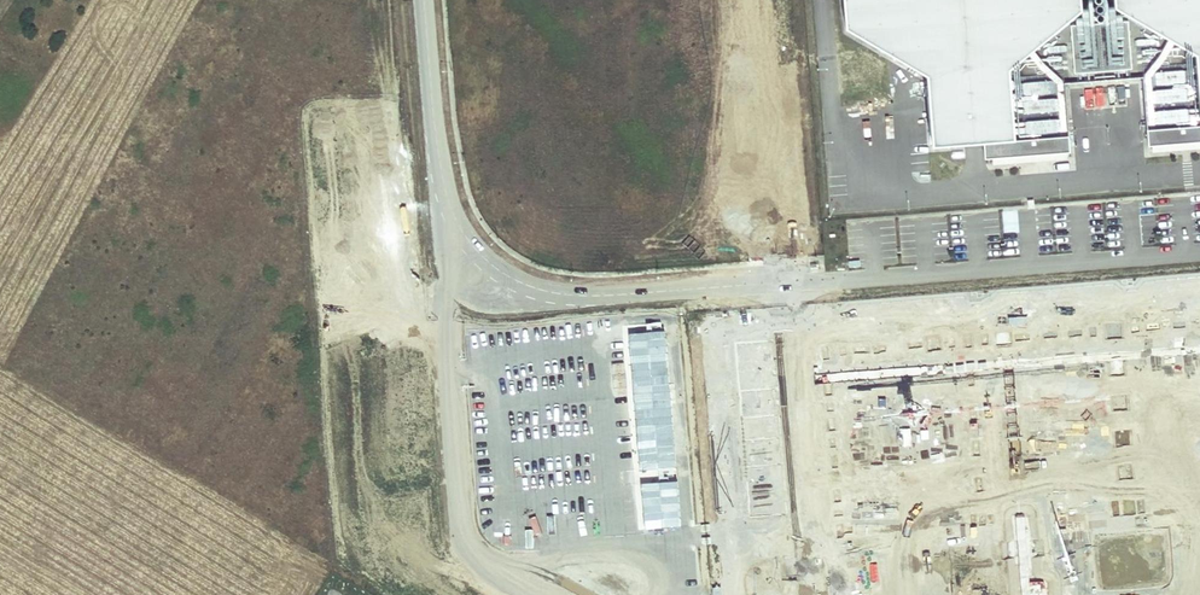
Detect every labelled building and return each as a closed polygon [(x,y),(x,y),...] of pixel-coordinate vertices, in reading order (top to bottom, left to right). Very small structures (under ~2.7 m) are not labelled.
[(931,146),(982,142),(983,158),(991,158),(1065,152),(1069,152),(1064,83),(1142,77),(1147,146),(1151,145),(1199,142),(1199,0),(1113,0),(1113,8),(1082,10),(1081,0),(843,0),(845,29),(927,76),(931,146)] [(1151,145),(1151,151),(1199,148),(1199,142),(1151,145)] [(1065,152),(991,158),(992,164),(1066,159),(1065,152)] [(1017,233),(1017,211),(1003,211),(1003,233),(1017,233)] [(863,548),(870,537),(861,531),(854,542),(863,548)]
